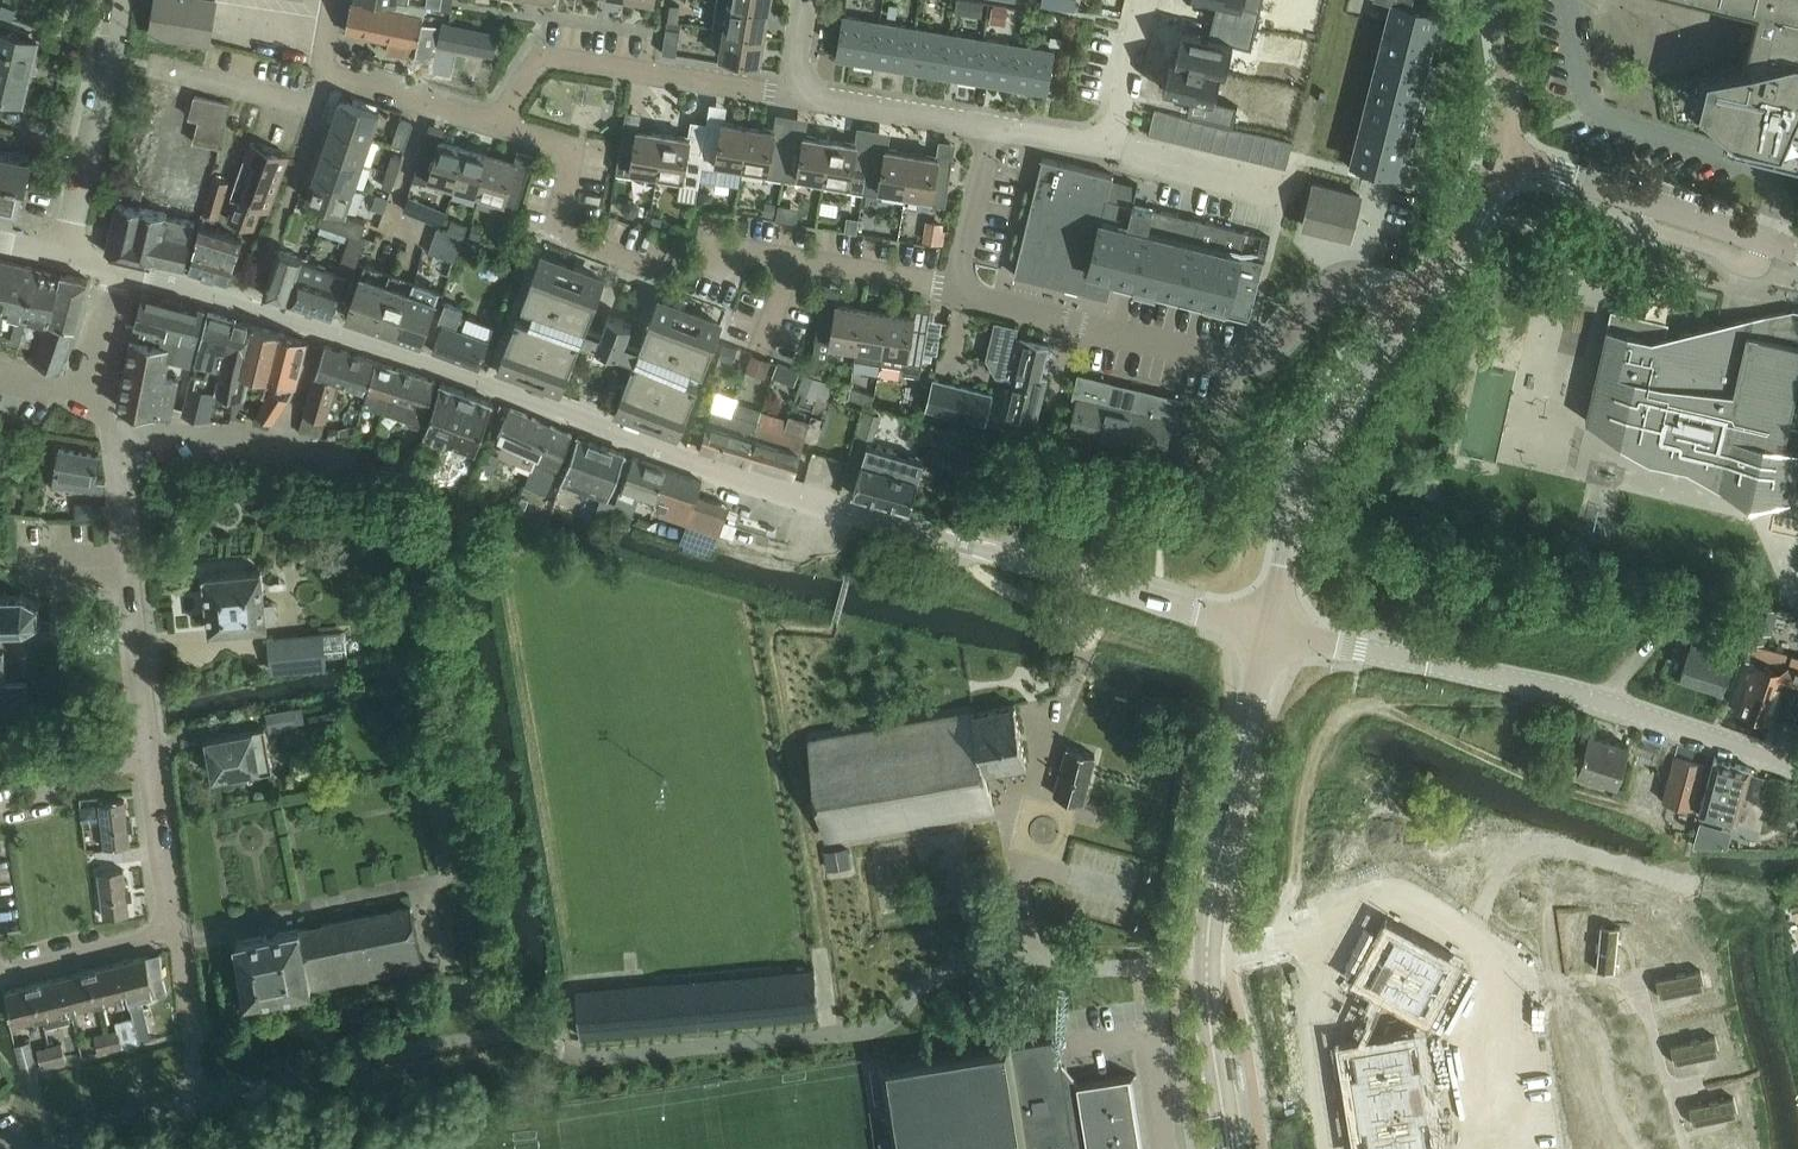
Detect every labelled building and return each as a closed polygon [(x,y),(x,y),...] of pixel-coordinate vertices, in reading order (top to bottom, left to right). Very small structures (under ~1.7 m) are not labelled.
[(152,35),(211,44),(218,0),(157,0),(152,35)] [(453,9),(454,0),(444,0),(443,9),(452,11),(453,9)] [(718,1),(768,10),(770,0),(719,0),(718,1)] [(956,13),(969,15),(971,0),(958,0),(956,13)] [(1060,8),(1075,10),(1077,0),(1061,0),(1060,8)] [(1223,2),(1218,20),(1257,29),(1261,9),(1243,5),(1245,0),(1215,0),(1223,2)] [(1442,9),(1412,2),(1399,0),(1390,36),(1432,47),(1442,9)] [(1759,9),(1755,25),(1743,22),(1740,38),(1751,41),(1748,55),(1746,55),(1744,64),(1709,71),(1700,105),(1728,128),(1725,142),(1797,160),(1797,0),(1721,0),(1759,9)] [(764,36),(768,10),(718,1),(714,28),(725,30),(764,36)] [(352,4),(347,31),(391,41),(389,51),(417,56),(432,59),(434,48),(435,44),(439,26),(436,25),(424,22),(424,21),(424,19),(353,4),(352,4)] [(678,21),(681,5),(671,4),(669,20),(678,22),(678,21)] [(20,12),(8,7),(5,17),(17,21),(20,12)] [(993,7),(991,23),(1007,25),(1009,10),(993,7)] [(872,64),(882,22),(845,16),(838,58),(872,64)] [(441,20),(437,45),(493,57),(498,31),(441,20)] [(669,20),(667,28),(681,30),(683,21),(678,21),(678,22),(669,20)] [(1183,30),(1176,60),(1227,73),(1233,44),(1252,49),(1257,29),(1218,20),(1214,38),(1183,30)] [(908,70),(914,28),(882,22),(872,64),(908,70)] [(677,55),(681,30),(667,28),(663,53),(677,55)] [(942,75),(950,34),(914,28),(908,70),(942,75)] [(760,62),(764,36),(725,30),(721,56),(760,62)] [(38,43),(0,34),(0,100),(23,106),(38,43)] [(977,81),(985,40),(950,34),(942,75),(977,81)] [(1424,80),(1432,47),(1390,36),(1381,69),(1424,80)] [(1015,87),(1021,46),(985,40),(977,81),(1015,87)] [(1021,46),(1015,87),(1048,93),(1054,51),(1021,46)] [(1171,59),(1164,89),(1199,98),(1194,116),(1234,125),(1238,105),(1215,100),(1222,72),(1171,59)] [(1415,114),(1424,80),(1381,69),(1373,104),(1415,114)] [(218,150),(220,146),(231,104),(196,95),(190,118),(199,120),(195,138),(193,142),(218,150)] [(335,126),(373,138),(381,113),(344,100),(335,126)] [(1407,146),(1415,114),(1373,104),(1365,135),(1407,146)] [(1163,138),(1169,114),(1155,110),(1150,135),(1163,138)] [(1175,141),(1181,117),(1169,114),(1163,138),(1175,141)] [(1188,144),(1194,120),(1181,117),(1175,141),(1188,144)] [(407,149),(415,123),(402,119),(393,145),(407,149)] [(1200,147),(1206,123),(1194,120),(1188,144),(1200,147)] [(744,167),(750,126),(724,122),(722,133),(706,131),(703,151),(704,152),(702,166),(703,166),(719,169),(720,163),(744,167)] [(1213,150),(1219,126),(1206,123),(1200,147),(1213,150)] [(364,162),(373,138),(335,126),(327,150),(364,162)] [(784,179),(789,144),(775,142),(776,130),(750,126),(744,167),(767,171),(766,176),(784,179)] [(1225,153),(1231,129),(1219,126),(1213,150),(1225,153)] [(659,174),(665,133),(639,129),(637,140),(623,138),(617,173),(634,176),(635,170),(659,174)] [(1238,156),(1243,132),(1231,129),(1225,153),(1238,156)] [(1250,159),(1256,135),(1243,132),(1238,156),(1250,159)] [(704,152),(703,151),(690,149),(691,138),(665,133),(659,174),(682,178),(681,184),(700,187),(703,166),(702,166),(704,152)] [(825,180),(832,139),(806,135),(804,147),(789,144),(784,179),(801,182),(802,176),(825,180)] [(1263,162),(1269,138),(1256,135),(1250,159),(1263,162)] [(1400,175),(1407,146),(1365,135),(1357,164),(1400,175)] [(1276,165),(1282,141),(1269,138),(1263,162),(1276,165)] [(865,193),(871,158),(856,155),(858,144),(832,139),(825,180),(849,184),(848,190),(865,193)] [(456,186),(467,149),(441,141),(439,150),(425,146),(414,180),(431,185),(433,179),(456,186)] [(1282,141),(1276,165),(1287,168),(1291,152),(1293,144),(1286,142),(1282,141)] [(270,211),(290,156),(253,143),(234,196),(238,197),(230,220),(255,229),(263,208),(270,211)] [(907,194),(914,153),(887,148),(886,160),(871,158),(865,193),(882,195),(883,190),(907,194)] [(14,214),(19,188),(27,190),(33,161),(31,160),(32,155),(6,149),(5,155),(0,154),(0,212),(14,214)] [(480,194),(491,156),(467,149),(456,186),(480,194)] [(356,186),(364,162),(327,150),(319,174),(356,186)] [(914,153),(907,194),(931,197),(930,203),(947,206),(953,171),(938,168),(940,157),(914,153)] [(389,171),(398,174),(404,158),(395,155),(389,171)] [(491,156),(480,194),(503,200),(502,206),(518,211),(528,177),(514,173),(517,164),(491,156)] [(1044,158),(1015,275),(1086,292),(1087,292),(1113,179),(1114,175),(1044,158)] [(393,189),(398,174),(389,171),(384,186),(393,189)] [(348,212),(356,186),(319,174),(310,199),(348,212)] [(220,219),(230,182),(213,177),(203,213),(200,225),(201,225),(197,242),(190,272),(229,284),(243,240),(211,230),(214,217),(220,219)] [(159,264),(169,215),(170,213),(141,207),(145,188),(129,185),(130,179),(124,178),(107,252),(159,264)] [(1113,179),(1087,292),(1108,298),(1132,204),(1133,204),(1138,185),(1113,179)] [(1351,239),(1362,197),(1315,185),(1304,227),(1351,239)] [(699,201),(713,204),(715,190),(701,188),(699,201)] [(385,214),(390,198),(381,195),(376,211),(385,214)] [(410,195),(404,210),(441,225),(447,210),(410,195)] [(628,200),(624,205),(624,212),(628,217),(635,217),(640,212),(640,205),(635,200),(628,200)] [(767,200),(765,213),(775,215),(778,202),(767,200)] [(1132,204),(1108,298),(1110,299),(1116,276),(1135,281),(1154,209),(1144,207),(1133,204),(1132,204)] [(363,238),(363,236),(368,222),(324,207),(318,223),(323,225),(350,233),(352,234),(363,238)] [(1154,209),(1135,281),(1163,287),(1180,216),(1154,209)] [(843,229),(858,231),(860,215),(845,214),(843,229)] [(169,215),(159,264),(186,271),(198,221),(169,215)] [(653,216),(652,227),(662,229),(664,218),(653,216)] [(1180,216),(1163,287),(1187,293),(1205,221),(1180,216)] [(450,229),(466,234),(469,225),(453,220),(450,229)] [(861,220),(861,230),(872,231),(872,225),(869,220),(861,220)] [(1205,221),(1187,293),(1209,299),(1226,226),(1205,221)] [(925,242),(943,245),(945,245),(947,231),(945,231),(945,225),(928,222),(925,242)] [(476,223),(471,236),(480,240),(486,227),(476,223)] [(466,234),(450,229),(440,225),(435,239),(461,248),(466,234)] [(1226,226),(1209,299),(1230,304),(1242,255),(1247,233),(1247,231),(1226,226)] [(1230,304),(1229,309),(1251,314),(1265,261),(1253,258),(1259,236),(1247,233),(1242,255),(1230,304)] [(367,237),(363,236),(363,238),(352,234),(339,268),(354,274),(367,237)] [(457,261),(461,248),(435,239),(430,252),(457,261)] [(280,249),(264,295),(288,303),(303,262),(304,258),(280,249)] [(588,327),(605,281),(542,257),(524,304),(535,308),(530,321),(519,316),(500,369),(563,393),(583,342),(636,362),(617,413),(681,436),(700,384),(689,380),(694,367),(705,371),(722,324),(659,301),(641,347),(626,341),(633,322),(610,314),(603,332),(588,327)] [(4,325),(6,314),(7,311),(18,264),(0,260),(0,342),(4,325)] [(303,262),(288,303),(289,303),(298,307),(333,318),(348,277),(313,265),(303,262)] [(7,311),(6,314),(18,317),(12,342),(20,344),(22,345),(22,343),(28,318),(40,269),(39,269),(18,264),(7,311)] [(373,326),(392,273),(367,264),(348,317),(373,326)] [(40,269),(28,318),(49,323),(51,320),(57,299),(55,299),(53,298),(56,287),(60,288),(64,274),(40,269)] [(398,335),(416,281),(392,273),(373,326),(398,335)] [(35,347),(31,360),(39,363),(58,368),(62,369),(76,327),(77,327),(90,279),(64,274),(60,288),(56,287),(53,298),(55,299),(57,299),(51,320),(49,323),(49,324),(49,327),(41,326),(35,347)] [(416,281),(398,335),(423,343),(442,290),(416,281)] [(171,346),(170,357),(193,363),(206,310),(145,293),(137,324),(162,331),(160,338),(163,338),(162,344),(171,346)] [(443,328),(434,351),(457,360),(480,369),(491,339),(468,331),(458,327),(462,317),(465,309),(447,303),(438,326),(443,328)] [(864,310),(864,309),(838,305),(836,314),(822,312),(817,341),(816,347),(833,350),(834,344),(840,345),(858,348),(864,310)] [(881,363),(890,313),(864,309),(864,310),(858,348),(856,359),(881,363)] [(1795,309),(1718,324),(1667,335),(1670,323),(1612,310),(1587,420),(1622,441),(1653,448),(1651,458),(1688,466),(1722,486),(1745,496),(1750,502),(1792,499),(1797,471),(1797,449),(1785,446),(1790,425),(1797,427),(1797,310),(1795,309)] [(218,389),(235,319),(210,312),(196,362),(210,365),(208,377),(193,374),(184,413),(202,419),(211,420),(218,389)] [(890,313),(881,363),(905,367),(904,373),(921,376),(929,329),(914,327),(916,318),(890,313)] [(244,372),(255,325),(235,319),(218,389),(230,391),(235,370),(244,372)] [(1038,422),(1049,377),(1043,376),(1050,344),(1016,336),(1018,327),(996,322),(988,358),(998,375),(1011,379),(1003,413),(1038,422)] [(170,357),(171,346),(162,344),(163,338),(160,338),(162,331),(137,324),(134,337),(120,405),(158,413),(158,412),(172,415),(180,379),(165,376),(170,357)] [(270,378),(281,333),(255,325),(244,372),(235,370),(230,391),(244,395),(247,386),(266,391),(270,378)] [(266,391),(263,395),(269,398),(259,413),(254,421),(269,428),(290,397),(297,384),(308,341),(281,333),(270,378),(266,391)] [(720,360),(733,364),(739,347),(725,343),(720,360)] [(368,393),(378,362),(327,345),(305,413),(306,413),(300,432),(322,436),(328,420),(329,420),(339,384),(368,393)] [(748,371),(767,378),(773,361),(754,354),(748,371)] [(387,408),(399,368),(378,362),(368,393),(365,401),(387,408)] [(796,385),(801,372),(779,363),(774,376),(796,385)] [(399,368),(387,408),(401,412),(399,417),(423,424),(425,419),(426,419),(437,381),(399,368)] [(829,399),(835,385),(806,373),(799,392),(819,399),(820,396),(829,399)] [(986,425),(987,424),(994,393),(934,378),(926,410),(986,425)] [(1166,456),(1179,403),(1082,379),(1069,432),(1166,456)] [(873,405),(876,396),(877,394),(842,381),(838,392),(873,405)] [(477,452),(494,402),(442,383),(425,432),(477,452)] [(731,428),(734,416),(739,397),(718,392),(713,410),(700,450),(724,457),(731,428)] [(553,428),(554,426),(511,407),(499,436),(499,437),(506,440),(501,450),(521,459),(526,448),(538,454),(541,455),(553,428)] [(773,471),(788,418),(763,411),(759,423),(758,428),(748,464),(773,471)] [(866,411),(863,420),(875,424),(879,415),(866,411)] [(758,428),(759,423),(734,416),(731,428),(724,457),(748,464),(758,428)] [(788,418),(773,471),(795,478),(810,425),(788,418)] [(353,425),(338,428),(340,438),(355,435),(353,425)] [(541,455),(538,454),(527,484),(548,494),(561,464),(574,434),(554,426),(553,428),(541,455)] [(382,427),(378,443),(387,445),(392,430),(382,427)] [(610,499),(626,454),(579,437),(563,482),(610,499)] [(446,463),(451,449),(441,445),(424,438),(418,453),(436,460),(446,463)] [(911,511),(912,508),(918,485),(925,462),(868,446),(864,463),(854,495),(911,511)] [(481,462),(496,469),(503,454),(487,447),(481,462)] [(107,495),(107,480),(98,480),(102,456),(59,449),(53,487),(107,495)] [(722,530),(725,521),(730,506),(699,494),(703,481),(634,457),(625,482),(657,494),(653,506),(722,530)] [(626,525),(636,497),(622,492),(612,520),(626,525)] [(105,503),(89,503),(90,520),(98,520),(105,520),(105,503)] [(211,630),(268,625),(262,560),(240,562),(241,572),(206,575),(211,630)] [(5,632),(5,635),(9,635),(9,632),(22,631),(22,634),(26,634),(26,631),(38,624),(41,626),(43,623),(40,621),(39,607),(42,605),(41,603),(37,604),(25,596),(25,593),(21,593),(21,596),(8,597),(8,593),(5,593),(5,597),(0,597),(0,632),(5,632)] [(1752,628),(1753,628),(1769,632),(1773,634),(1780,610),(1759,604),(1752,628)] [(1728,646),(1733,631),(1700,620),(1695,635),(1728,646)] [(325,632),(299,634),(302,669),(328,667),(325,632)] [(1739,714),(1771,725),(1784,685),(1797,690),(1797,669),(1790,666),(1794,654),(1751,643),(1746,659),(1755,662),(1739,714)] [(1724,693),(1736,658),(1693,644),(1681,679),(1724,693)] [(29,714),(29,684),(3,684),(3,677),(7,677),(6,651),(0,651),(0,714),(29,714)] [(829,837),(996,808),(990,777),(989,769),(1028,762),(1017,703),(812,739),(829,837)] [(307,722),(304,707),(296,708),(295,707),(267,712),(271,732),(299,727),(298,724),(307,722)] [(275,771),(266,728),(208,738),(215,777),(262,769),(262,773),(275,771)] [(1578,769),(1618,782),(1630,745),(1590,732),(1578,769)] [(1090,778),(1097,755),(1068,747),(1065,758),(1061,771),(1057,788),(1055,795),(1084,803),(1090,778)] [(1665,800),(1738,821),(1753,768),(1680,747),(1665,800)] [(1615,787),(1612,797),(1623,800),(1626,790),(1615,787)] [(128,819),(126,801),(101,804),(107,849),(132,846),(129,829),(132,829),(131,819),(128,819)] [(97,804),(82,806),(83,817),(99,815),(97,804)] [(1701,821),(1694,845),(1729,847),(1730,841),(1733,830),(1701,821)] [(831,850),(824,851),(827,869),(853,865),(849,846),(831,850)] [(127,889),(125,870),(100,873),(106,918),(131,915),(130,911),(129,899),(131,898),(130,888),(127,889)] [(248,1003),(424,967),(413,906),(350,919),(237,941),(248,1003)] [(1371,914),(1367,923),(1379,929),(1384,921),(1371,914)] [(1605,921),(1601,968),(1617,970),(1621,923),(1605,921)] [(1389,932),(1377,953),(1408,971),(1420,949),(1421,947),(1390,930),(1389,932)] [(1420,949),(1408,971),(1439,988),(1440,988),(1453,964),(1421,947),(1420,949)] [(169,992),(164,977),(161,953),(148,957),(148,955),(119,963),(128,995),(131,1008),(132,1008),(141,1044),(154,1040),(143,999),(169,992)] [(1377,953),(1364,977),(1395,995),(1408,971),(1377,953)] [(1345,962),(1341,970),(1353,977),(1358,968),(1345,962)] [(99,1002),(128,995),(119,963),(91,970),(99,1002)] [(1463,965),(1459,973),(1471,980),(1476,971),(1463,965)] [(814,968),(577,990),(582,1037),(820,1016),(814,968)] [(73,1009),(99,1002),(91,970),(64,977),(73,1009)] [(1408,971),(1395,995),(1426,1011),(1427,1012),(1440,988),(1439,988),(1408,971)] [(1706,971),(1660,980),(1663,996),(1709,987),(1706,971)] [(45,1017),(73,1009),(64,977),(36,985),(45,1017)] [(16,1025),(45,1017),(36,985),(7,993),(16,1025)] [(1437,1012),(1433,1020),(1445,1027),(1450,1019),(1437,1012)] [(101,1053),(107,1051),(124,1047),(137,1044),(131,1019),(117,1023),(119,1029),(107,1032),(96,1035),(101,1053)] [(1442,1033),(1428,1035),(1429,1045),(1444,1043),(1442,1033)] [(1418,1036),(1383,1042),(1387,1069),(1423,1064),(1418,1036)] [(1720,1037),(1674,1047),(1677,1062),(1724,1053),(1720,1037)] [(1132,1075),(1079,1083),(1063,1064),(1059,1039),(1014,1046),(1013,1041),(882,1061),(893,1138),(881,1140),(882,1148),(1143,1148),(1132,1075)] [(24,1075),(38,1071),(31,1042),(16,1046),(21,1064),(24,1075)] [(1383,1042),(1347,1048),(1352,1075),(1387,1069),(1383,1042)] [(43,1067),(68,1062),(64,1043),(40,1048),(43,1067)] [(1335,1043),(1325,1044),(1328,1059),(1329,1058),(1337,1057),(1335,1048),(1335,1043)] [(1423,1064),(1387,1069),(1391,1095),(1427,1089),(1423,1064)] [(1387,1069),(1352,1075),(1356,1101),(1391,1095),(1387,1069)] [(1449,1076),(1435,1078),(1436,1088),(1451,1085),(1449,1076)] [(1332,1078),(1331,1079),(1333,1093),(1334,1093),(1343,1091),(1340,1077),(1332,1078)] [(1451,1085),(1436,1088),(1438,1097),(1452,1095),(1451,1085)] [(1427,1089),(1391,1095),(1396,1121),(1431,1115),(1427,1089)] [(1391,1095),(1356,1101),(1360,1126),(1396,1121),(1391,1095)] [(1737,1098),(1693,1108),(1697,1124),(1740,1114),(1737,1098)] [(1338,1115),(1337,1116),(1339,1130),(1341,1129),(1348,1128),(1346,1114),(1338,1115)] [(1431,1115),(1396,1121),(1400,1147),(1435,1142),(1431,1115)] [(1360,1126),(1364,1148),(1391,1148),(1400,1147),(1396,1121),(1360,1126)] [(1449,1136),(1451,1148),(1456,1148),(1461,1148),(1458,1134),(1449,1136)]
